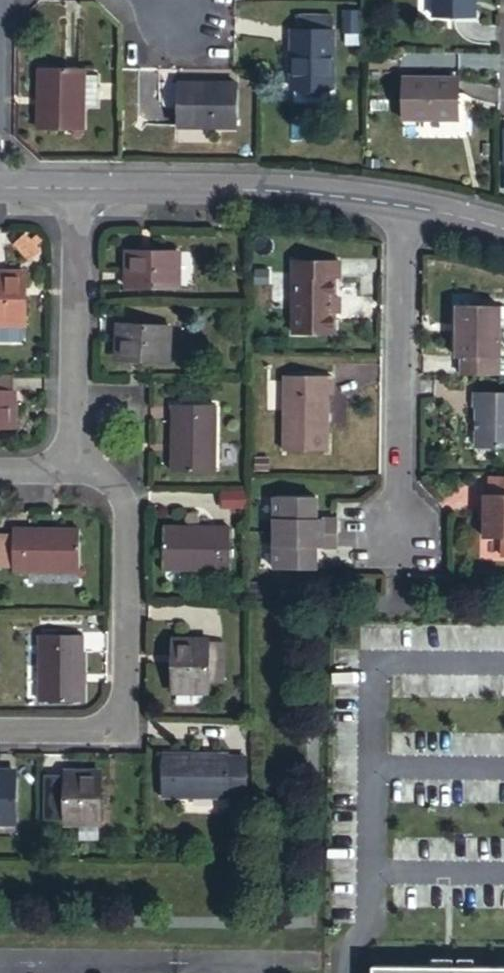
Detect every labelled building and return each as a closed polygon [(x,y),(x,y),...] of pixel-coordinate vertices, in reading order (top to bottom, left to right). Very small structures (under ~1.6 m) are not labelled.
[(469,0),(427,0),(426,13),(469,12),(469,0)] [(353,14),(337,14),(338,37),(340,37),(353,37),(353,14)] [(326,20),(293,20),(293,35),(326,35),(326,20)] [(325,99),(326,35),(293,35),(287,35),(286,100),(288,100),(288,113),(324,113),(324,99),(325,99)] [(353,37),(340,37),(341,48),(353,48),(353,37)] [(87,65),(85,102),(95,102),(96,66),(87,65)] [(75,71),(33,71),(32,134),(75,134),(75,71)] [(452,119),(452,77),(395,76),(396,118),(452,119)] [(232,129),(231,85),(173,85),(173,130),(232,129)] [(166,247),(116,247),(116,281),(167,282),(166,247)] [(334,259),(288,259),(288,329),(328,329),(329,274),(334,274),(334,259)] [(0,268),(0,323),(20,323),(20,268),(0,268)] [(492,300),(449,300),(449,352),(455,352),(455,370),(492,370),(492,300)] [(160,322),(107,321),(108,356),(160,357),(160,322)] [(326,372),(281,371),(281,446),(323,447),(323,391),(326,391),(326,372)] [(466,386),(466,401),(470,401),(470,441),(503,441),(503,386),(466,386)] [(199,407),(158,406),(158,469),(198,469),(199,407)] [(490,473),(489,491),(484,491),(483,535),(502,535),(502,554),(503,554),(503,473),(490,473)] [(271,528),(332,529),(332,515),(314,515),(307,515),(307,506),(313,507),(312,491),(272,491),(271,528)] [(227,492),(211,493),(211,506),(227,506),(227,492)] [(212,526),(153,526),(153,569),(212,570),(212,526)] [(331,542),(332,529),(271,528),(270,565),(311,566),(311,550),(306,549),(307,541),(312,542),(331,542)] [(68,538),(3,537),(3,578),(68,579),(68,538)] [(72,635),(30,635),(29,693),(71,694),(72,635)] [(198,681),(198,642),(198,639),(162,638),(161,691),(197,692),(198,681)] [(214,641),(198,642),(198,681),(212,682),(214,641)] [(212,791),(211,753),(152,751),(152,792),(211,793),(212,791)] [(229,754),(211,753),(212,791),(227,791),(229,754)] [(54,781),(54,823),(54,827),(93,827),(94,778),(55,777),(54,781)] [(29,782),(29,824),(54,823),(54,781),(29,782)] [(372,972),(503,972),(503,953),(372,954),(372,972)]
